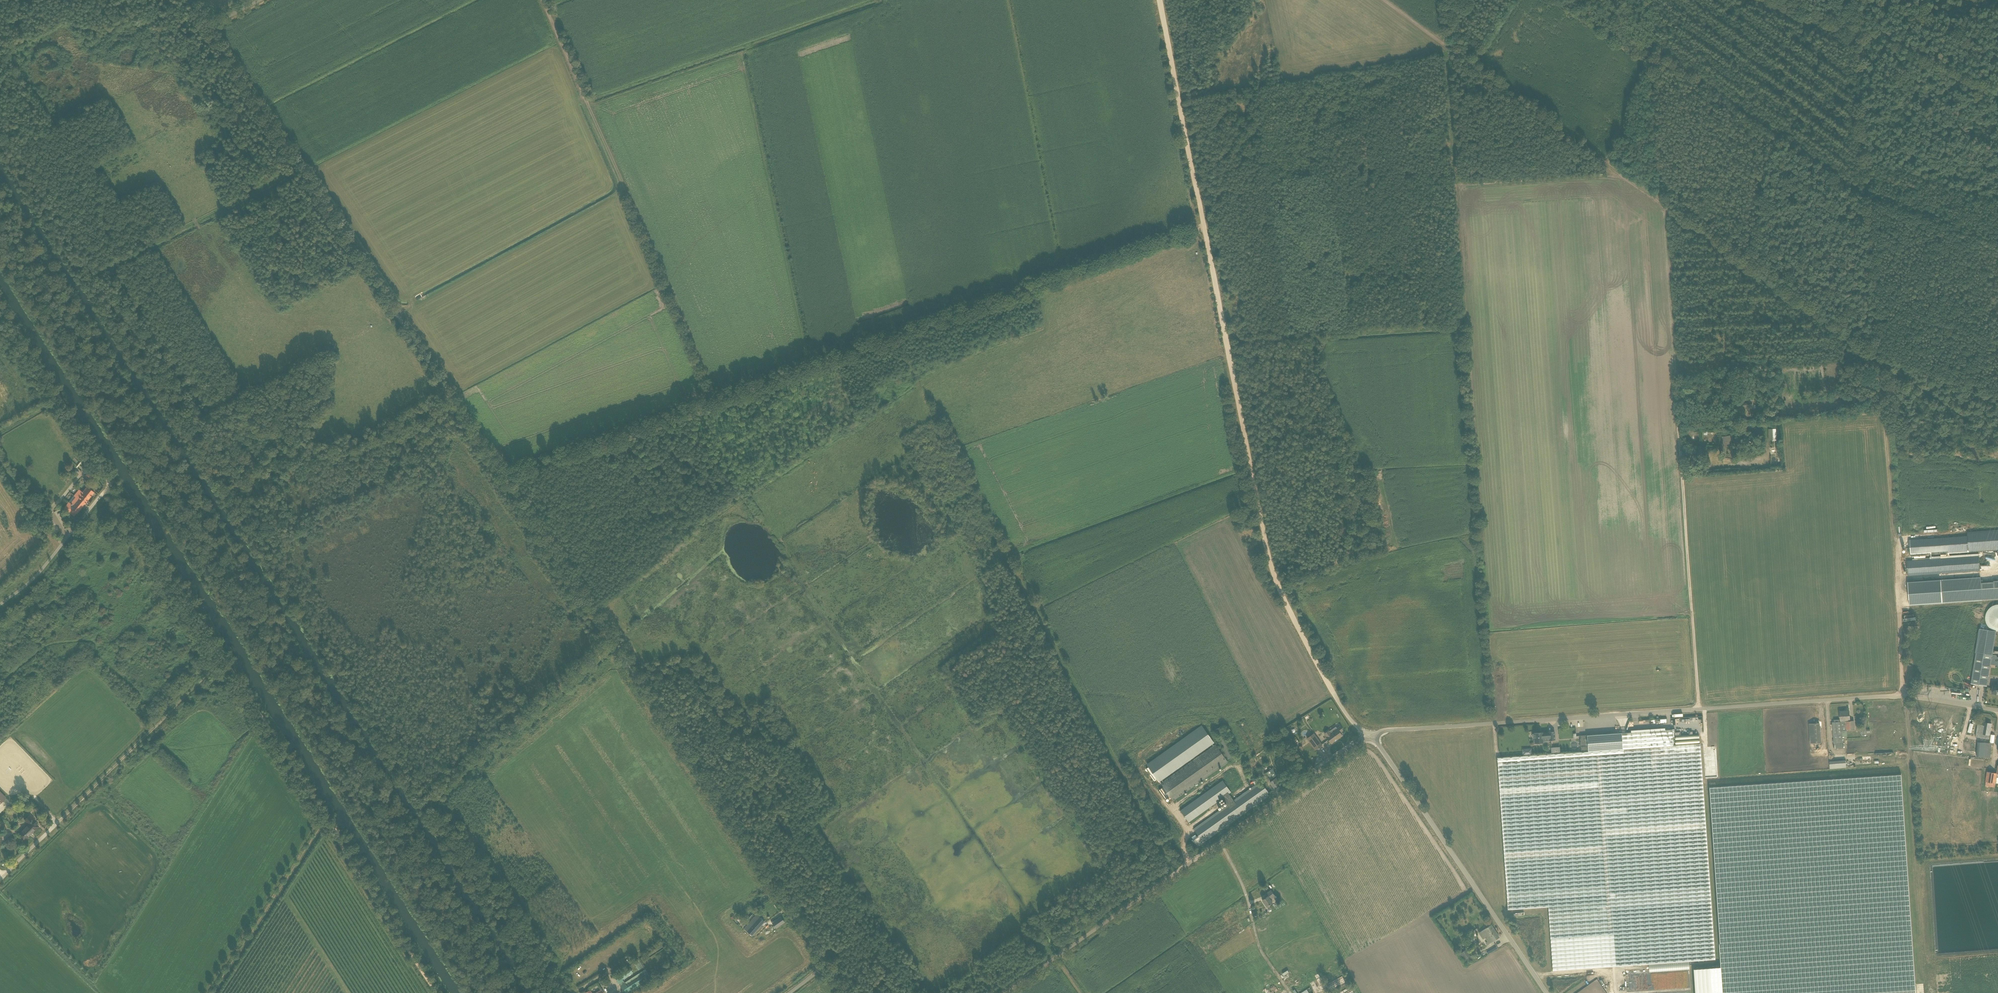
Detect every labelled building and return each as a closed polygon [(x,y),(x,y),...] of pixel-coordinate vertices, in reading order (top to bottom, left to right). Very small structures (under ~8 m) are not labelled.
[(1776,440),(1776,428),(1768,429),(1769,440),(1776,440)] [(1720,437),(1722,448),(1730,447),(1729,441),(1732,441),(1731,435),(1720,437)] [(87,486),(82,492),(79,489),(64,508),(74,516),(76,513),(77,514),(94,492),(87,486)] [(1978,531),(1968,532),(1968,536),(1909,540),(1910,555),(1969,551),(1997,549),(1997,530),(1978,531)] [(1942,573),(1978,571),(1980,570),(1979,556),(1906,561),(1907,575),(1939,573),(1939,576),(1942,575),(1942,573)] [(1980,577),(1908,582),(1909,605),(1982,600),(1980,577)] [(1997,630),(1997,603),(1991,605),(1988,610),(1986,615),(1986,620),(1988,624),(1992,628),(1997,630)] [(1972,683),(1987,685),(1990,664),(1992,655),(1996,630),(1980,628),(1972,683)] [(1843,743),(1842,731),(1841,725),(1846,724),(1847,729),(1855,729),(1854,721),(1850,721),(1850,711),(1840,711),(1841,722),(1833,722),(1834,743),(1843,743)] [(1155,773),(1157,777),(1211,738),(1198,720),(1144,759),(1146,762),(1143,764),(1151,776),(1155,773)] [(1982,734),(1990,735),(1991,724),(1984,722),(1983,726),(1980,725),(1978,736),(1982,736),(1982,734)] [(1327,737),(1326,737),(1331,743),(1335,741),(1336,741),(1335,740),(1337,738),(1337,739),(1338,739),(1337,739),(1342,735),(1340,732),(1343,730),(1340,726),(1337,729),(1331,734),(1329,730),(1324,733),(1327,737)] [(1673,745),(1672,729),(1587,735),(1588,751),(1673,745)] [(1555,740),(1554,732),(1548,732),(1548,733),(1540,733),(1534,733),(1534,734),(1532,734),(1533,738),(1534,738),(1535,743),(1543,742),(1543,741),(1545,741),(1545,740),(1555,740)] [(1315,750),(1322,745),(1314,733),(1307,738),(1315,750)] [(1991,743),(1986,742),(1985,747),(1983,747),(1983,752),(1984,752),(1983,757),(1990,758),(1991,743)] [(1700,743),(1673,745),(1588,751),(1497,758),(1508,909),(1548,907),(1553,971),(1715,959),(1700,743)] [(1161,783),(1174,801),(1228,762),(1216,744),(1161,783)] [(1845,760),(1829,762),(1830,769),(1846,767),(1845,760)] [(1997,765),(1997,773),(1988,772),(1986,782),(1995,784),(1996,777),(1997,777),(1997,765)] [(1271,779),(1277,775),(1272,769),(1267,772),(1271,779)] [(1901,774),(1709,787),(1721,967),(1693,969),(1695,992),(1916,992),(1901,774)] [(1270,782),(1275,788),(1280,785),(1278,782),(1279,781),(1277,777),(1270,782)] [(1180,810),(1189,822),(1222,798),(1229,793),(1231,792),(1223,780),(1180,810)] [(1234,800),(1229,793),(1222,798),(1227,805),(1194,829),(1202,840),(1269,793),(1261,781),(1234,800)] [(19,834),(25,839),(38,826),(32,820),(34,819),(30,815),(25,820),(29,823),(23,829),(24,829),(19,834)] [(1271,890),(1266,894),(1268,896),(1262,900),(1267,907),(1273,903),(1270,899),(1275,896),(1271,890)] [(765,921),(757,914),(744,929),(752,935),(765,921)] [(780,916),(775,920),(779,926),(784,922),(780,916)] [(1481,931),(1489,943),(1499,937),(1491,925),(1481,931)] [(1466,949),(1461,953),(1465,959),(1470,956),(1466,949)] [(634,962),(638,970),(644,967),(640,959),(634,962)] [(1325,985),(1328,992),(1346,983),(1342,976),(1325,985)] [(1316,992),(1326,988),(1321,977),(1311,982),(1316,992)]
